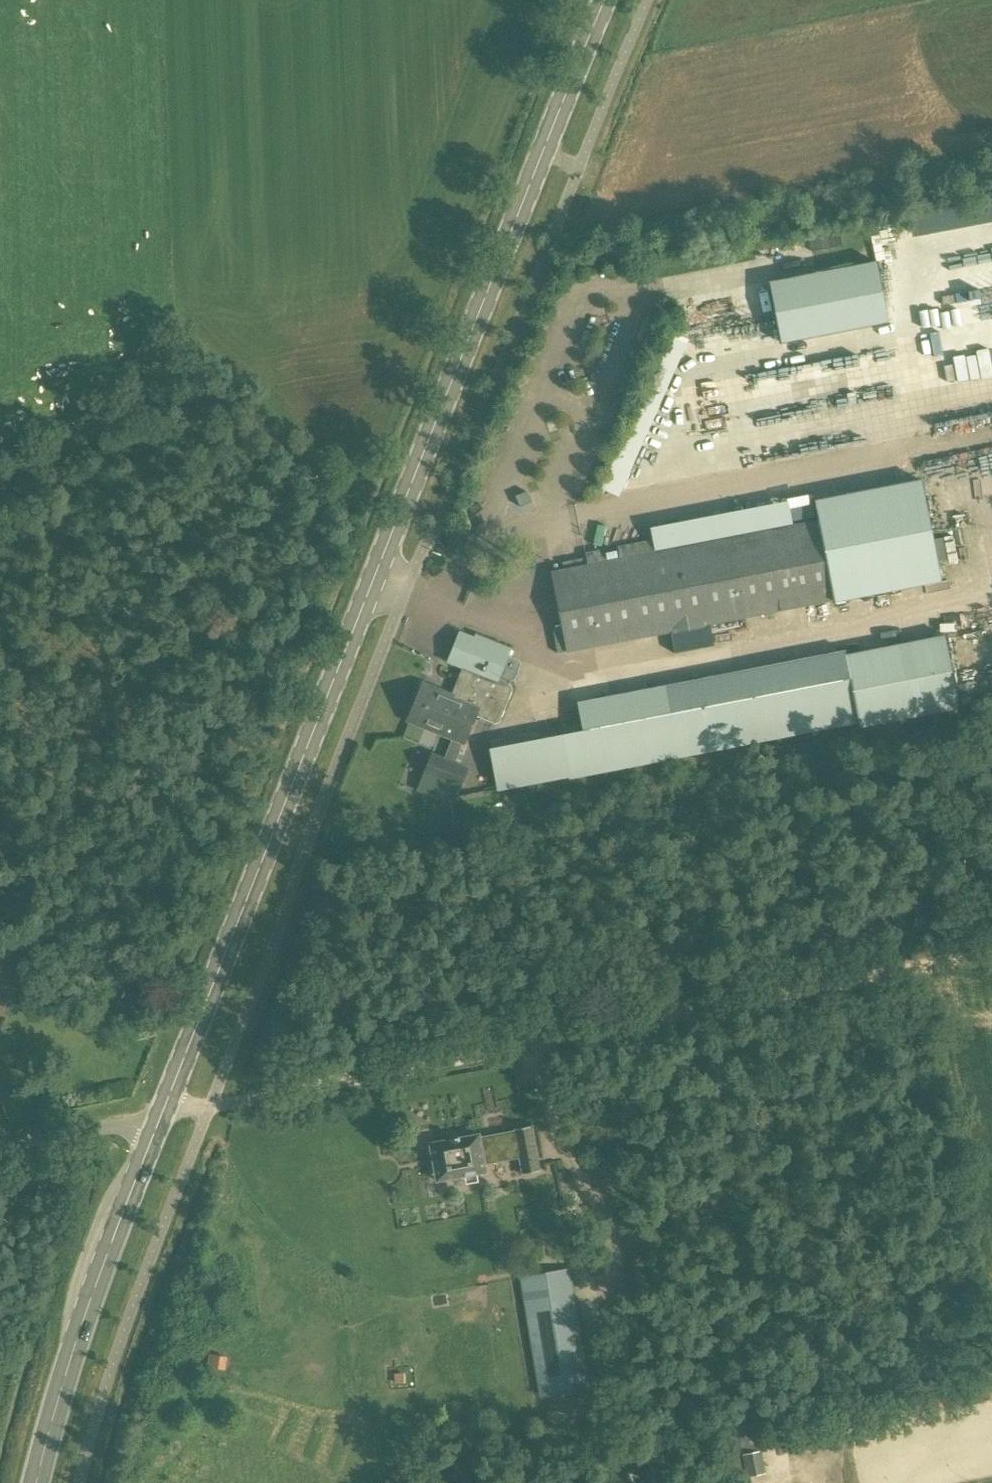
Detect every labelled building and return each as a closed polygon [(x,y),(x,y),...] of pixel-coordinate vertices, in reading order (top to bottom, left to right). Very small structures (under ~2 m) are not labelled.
[(876,261),(769,282),(781,343),(888,322),(876,261)] [(620,492),(668,359),(649,352),(601,485),(620,492)] [(965,353),(966,373),(991,372),(991,352),(965,353)] [(566,653),(941,581),(921,480),(815,500),(819,519),(550,571),(561,625),(552,627),(557,653),(566,651),(566,653)] [(408,719),(452,737),(444,758),(455,762),(463,741),(464,742),(475,715),(496,723),(500,722),(513,688),(510,684),(509,683),(510,681),(514,680),(516,675),(518,674),(517,672),(520,664),(518,660),(507,656),(511,648),(477,635),(476,639),(461,633),(449,662),(463,667),(453,694),(423,682),(408,719)] [(497,793),(859,723),(860,728),(959,708),(944,635),(846,655),(845,650),(577,702),(583,730),(489,748),(497,793)] [(559,686),(531,693),(537,718),(565,711),(559,686)] [(454,805),(468,767),(455,762),(444,758),(430,753),(416,791),(454,805)] [(539,1171),(531,1126),(514,1129),(515,1135),(480,1141),(478,1134),(429,1143),(436,1181),(485,1172),(484,1163),(519,1157),(522,1174),(539,1171)] [(541,1397),(589,1389),(569,1268),(520,1276),(541,1397)] [(768,1441),(784,1437),(781,1425),(765,1428),(768,1441)] [(746,1477),(765,1473),(761,1450),(742,1454),(746,1477)]
